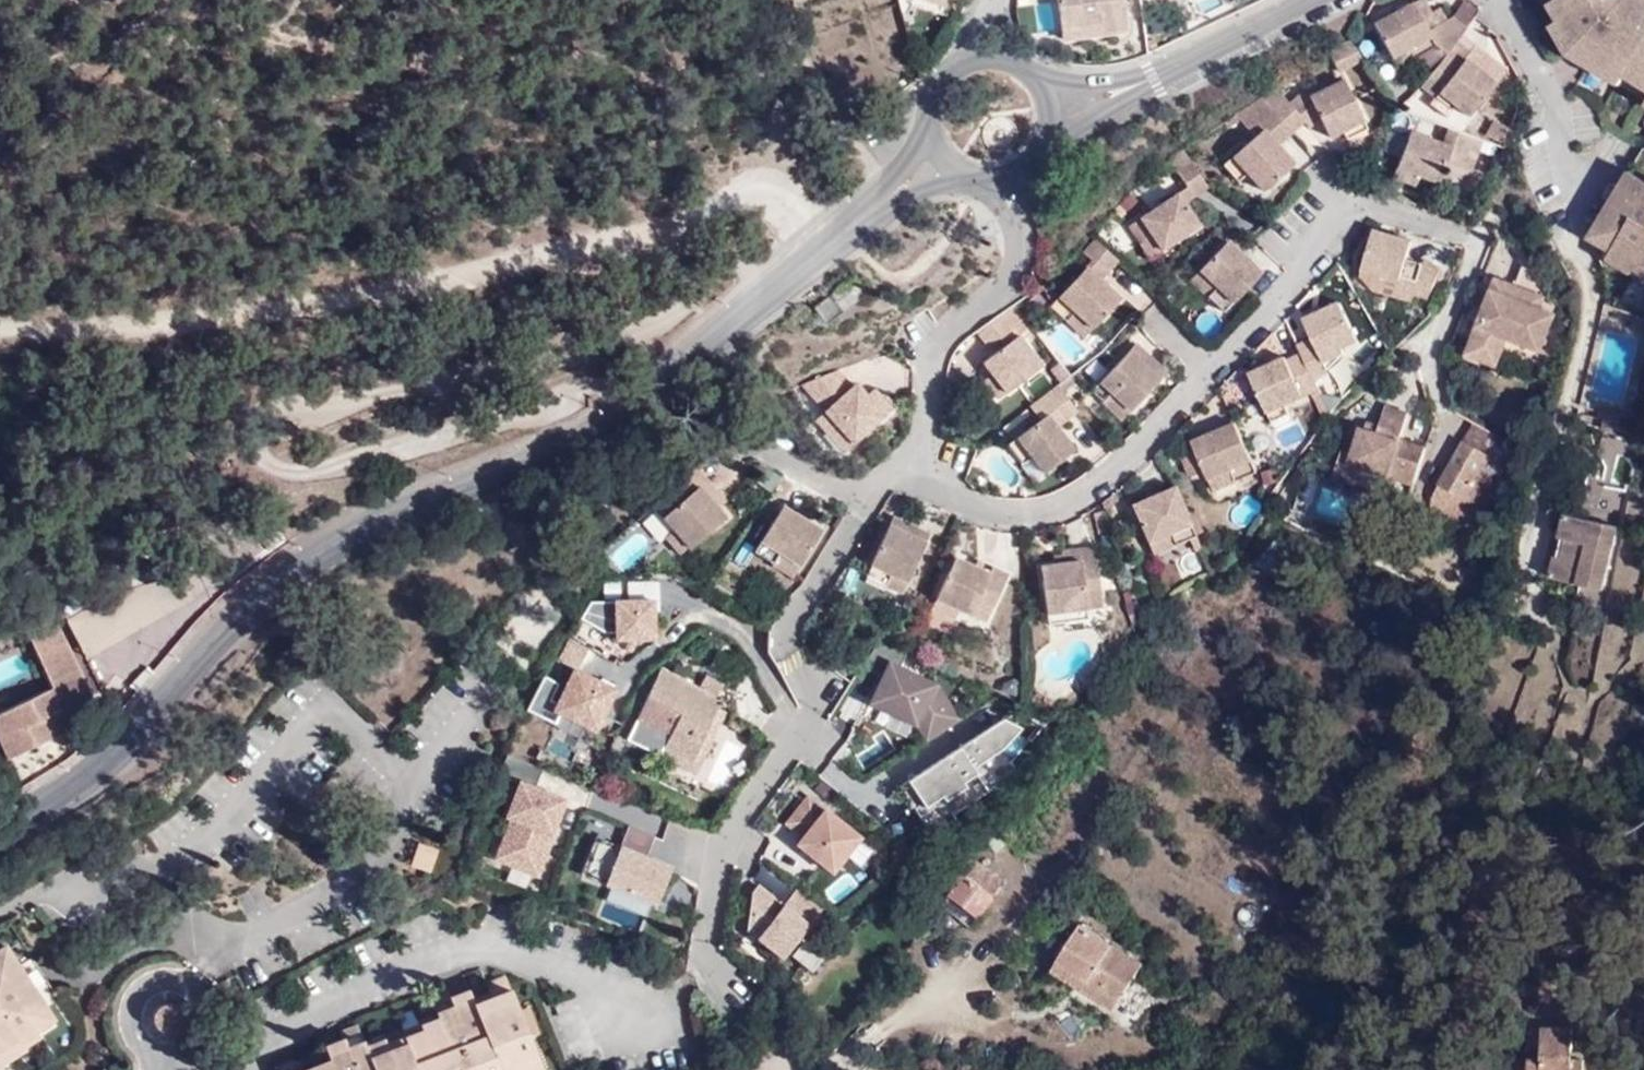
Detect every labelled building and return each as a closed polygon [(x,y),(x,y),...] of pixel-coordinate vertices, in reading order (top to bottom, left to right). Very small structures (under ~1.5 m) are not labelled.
[(1100,34),(1126,32),(1122,0),(1055,0),(1058,30),(1099,24),(1100,34)] [(1413,4),(1420,18),(1430,12),(1424,0),(1422,0),(1413,4)] [(1549,2),(1558,18),(1575,47),(1567,51),(1587,64),(1592,57),(1608,67),(1611,62),(1624,71),(1622,73),(1643,87),(1643,0),(1551,0),(1549,2)] [(1392,58),(1431,37),(1420,18),(1413,4),(1374,25),(1392,58)] [(1447,52),(1466,28),(1450,17),(1446,19),(1439,7),(1430,12),(1420,18),(1431,37),(1435,45),(1447,53),(1447,52)] [(1566,51),(1567,51),(1575,47),(1558,18),(1550,23),(1566,51)] [(1060,39),(1100,34),(1099,24),(1058,30),(1060,39)] [(1435,45),(1431,37),(1392,58),(1396,66),(1414,56),(1433,70),(1447,53),(1435,45)] [(1362,62),(1350,42),(1344,46),(1355,65),(1362,62)] [(1355,65),(1344,46),(1331,53),(1340,72),(1355,65)] [(1462,63),(1447,52),(1447,53),(1433,70),(1428,76),(1442,88),(1437,93),(1453,107),(1468,118),(1494,85),(1465,59),(1462,63)] [(1616,82),(1622,73),(1624,71),(1611,62),(1608,67),(1592,57),(1587,64),(1616,82)] [(1325,83),(1327,88),(1344,81),(1341,76),(1325,83)] [(1428,76),(1419,88),(1449,112),(1453,107),(1437,93),(1442,88),(1428,76)] [(1327,88),(1309,96),(1319,118),(1327,136),(1340,130),(1361,121),(1344,81),(1327,88)] [(1288,104),(1276,89),(1258,100),(1284,129),(1289,135),(1303,123),(1288,104)] [(1305,89),(1288,104),(1303,123),(1308,128),(1319,118),(1309,96),(1305,89)] [(1284,129),(1258,100),(1233,117),(1252,139),(1236,152),(1251,170),(1244,176),(1258,194),(1290,166),(1274,147),(1269,141),(1284,129)] [(1361,121),(1340,130),(1345,140),(1365,131),(1361,121)] [(1289,135),(1284,129),(1269,141),(1274,147),(1289,135)] [(1470,174),(1481,141),(1448,129),(1442,146),(1410,133),(1396,169),(1419,178),(1439,185),(1446,165),(1450,154),(1458,157),(1454,168),(1470,174)] [(1181,151),(1166,161),(1174,172),(1191,197),(1204,188),(1181,151)] [(1251,170),(1236,152),(1219,166),(1234,184),(1244,176),(1251,170)] [(1446,165),(1454,168),(1458,157),(1450,154),(1446,165)] [(1419,178),(1396,169),(1393,178),(1416,186),(1419,178)] [(1643,263),(1643,178),(1629,169),(1596,224),(1619,238),(1614,246),(1643,263)] [(1191,197),(1174,172),(1164,179),(1174,195),(1181,204),(1191,197)] [(1181,204),(1174,195),(1136,221),(1159,252),(1196,226),(1181,204)] [(1159,252),(1136,221),(1125,228),(1148,259),(1159,252)] [(1589,236),(1612,250),(1614,246),(1619,238),(1596,224),(1589,236)] [(1415,285),(1412,297),(1427,301),(1438,273),(1405,261),(1411,244),(1373,233),(1361,271),(1382,278),(1398,283),(1399,279),(1415,285)] [(759,257),(770,248),(761,238),(750,247),(759,257)] [(1216,288),(1207,299),(1222,313),(1261,277),(1227,244),(1200,272),(1216,288)] [(1117,264),(1095,245),(1084,256),(1092,264),(1105,276),(1117,264)] [(1614,246),(1612,250),(1608,256),(1629,269),(1643,273),(1643,263),(1614,246)] [(1105,276),(1092,264),(1086,270),(1100,283),(1105,276)] [(1524,292),(1543,299),(1551,278),(1520,267),(1513,287),(1495,280),(1470,342),(1500,353),(1506,338),(1538,351),(1552,314),(1538,309),(1519,301),(1524,292)] [(1100,283),(1086,270),(1049,310),(1066,325),(1074,316),(1092,332),(1121,302),(1100,283)] [(1191,282),(1207,299),(1216,288),(1200,272),(1191,282)] [(1379,287),(1412,297),(1415,285),(1399,279),(1398,283),(1382,278),(1379,287)] [(824,319),(843,304),(832,291),(814,306),(824,319)] [(1538,309),(1543,299),(1524,292),(1519,301),(1538,309)] [(1312,340),(1298,346),(1302,356),(1315,383),(1330,369),(1325,357),(1342,349),(1357,342),(1339,305),(1303,321),(1312,340)] [(1031,328),(1014,307),(975,332),(989,350),(1000,342),(1005,348),(983,366),(992,377),(1005,396),(1041,368),(1018,338),(1031,328)] [(1500,353),(1470,342),(1466,355),(1495,366),(1500,353)] [(1345,355),(1342,349),(1325,357),(1330,369),(1345,355)] [(1136,367),(1140,363),(1130,354),(1125,358),(1136,367)] [(1285,407),(1319,391),(1315,383),(1302,356),(1287,363),(1285,360),(1250,376),(1268,415),(1285,407)] [(1147,371),(1155,364),(1148,357),(1140,363),(1147,371)] [(1110,395),(1102,404),(1121,422),(1167,376),(1155,364),(1147,371),(1140,363),(1136,367),(1125,358),(1099,384),(1110,395)] [(837,373),(801,388),(823,413),(833,428),(823,435),(840,457),(891,414),(881,400),(871,408),(865,400),(861,404),(851,391),(837,373)] [(1005,396),(992,377),(984,382),(997,401),(1005,396)] [(1092,392),(1102,404),(1110,395),(1099,384),(1092,392)] [(855,388),(851,391),(861,404),(865,400),(855,388)] [(1058,388),(1030,409),(1041,422),(1018,441),(1033,461),(1045,476),(1074,453),(1057,430),(1050,421),(1058,416),(1064,424),(1078,414),(1058,388)] [(874,393),(865,400),(871,408),(881,400),(874,393)] [(1285,407),(1268,415),(1273,425),(1290,416),(1285,407)] [(1387,478),(1408,416),(1384,409),(1379,428),(1367,425),(1364,431),(1360,430),(1352,456),(1342,453),(1332,483),(1353,489),(1360,471),(1387,478)] [(833,428),(823,413),(812,422),(823,435),(833,428)] [(1057,430),(1064,424),(1058,416),(1050,421),(1057,430)] [(1233,478),(1255,469),(1235,423),(1192,443),(1208,480),(1229,470),(1233,478)] [(1508,468),(1515,447),(1473,423),(1462,443),(1502,466),(1508,468)] [(1033,461),(1018,441),(1008,448),(1023,467),(1033,461)] [(1484,507),(1502,466),(1462,443),(1432,498),(1430,509),(1471,531),(1484,507)] [(1176,450),(1185,472),(1199,466),(1190,444),(1176,450)] [(1627,446),(1602,448),(1604,483),(1629,482),(1627,446)] [(717,495),(696,470),(652,507),(672,531),(686,547),(688,550),(724,520),(717,510),(710,502),(717,495)] [(1211,488),(1233,478),(1229,470),(1208,480),(1211,488)] [(1337,524),(1347,493),(1303,478),(1293,510),(1337,524)] [(1178,546),(1196,539),(1175,489),(1134,508),(1149,545),(1172,535),(1178,546)] [(724,504),(717,495),(710,502),(717,510),(724,504)] [(780,555),(799,567),(821,533),(782,509),(754,555),(772,566),(780,555)] [(1560,574),(1611,590),(1628,528),(1578,514),(1560,574)] [(896,532),(900,524),(891,520),(887,528),(896,532)] [(869,567),(890,577),(907,584),(928,538),(900,524),(896,532),(887,528),(869,567)] [(686,547),(672,531),(663,539),(677,555),(686,547)] [(1155,556),(1178,546),(1172,535),(1149,545),(1155,556)] [(1048,616),(1089,612),(1103,611),(1096,552),(1063,555),(1064,559),(1064,567),(1056,567),(1042,569),(1048,616)] [(791,579),(799,567),(780,555),(772,566),(791,579)] [(1064,567),(1064,559),(1055,559),(1056,567),(1064,567)] [(935,601),(959,611),(985,624),(1007,578),(991,571),(987,577),(973,570),(954,561),(935,601)] [(94,677),(217,624),(191,563),(68,615),(94,677)] [(987,577),(991,571),(976,564),(973,570),(987,577)] [(885,588),(890,577),(869,567),(864,578),(885,588)] [(625,583),(625,603),(650,602),(651,615),(657,614),(656,583),(625,583)] [(954,621),(959,611),(935,601),(931,612),(954,621)] [(613,634),(613,640),(651,640),(651,615),(650,602),(625,603),(612,603),(613,634)] [(603,634),(613,634),(612,603),(588,603),(578,619),(603,634)] [(1091,627),(1089,612),(1048,616),(1049,631),(1091,627)] [(25,705),(0,717),(0,742),(8,761),(83,727),(74,708),(92,699),(53,619),(27,632),(50,681),(55,692),(25,705)] [(888,666),(897,671),(907,651),(880,638),(862,666),(882,679),(888,666)] [(911,726),(926,743),(957,723),(934,690),(897,671),(888,666),(882,679),(869,704),(891,716),(911,726)] [(658,671),(645,696),(625,740),(657,756),(660,750),(675,757),(689,764),(716,710),(719,704),(713,701),(721,686),(703,677),(695,692),(658,671)] [(619,694),(577,673),(570,688),(557,715),(561,717),(599,736),(619,694)] [(557,715),(570,688),(547,678),(531,711),(557,725),(561,717),(557,715)] [(20,695),(25,705),(55,692),(50,681),(20,695)] [(689,764),(675,757),(672,763),(692,774),(722,713),(716,710),(689,764)] [(906,738),(911,726),(891,716),(885,728),(906,738)] [(965,789),(962,785),(976,776),(972,770),(1001,751),(1020,730),(1002,720),(898,788),(905,800),(914,794),(924,810),(940,798),(943,803),(965,789)] [(830,760),(837,766),(849,752),(841,746),(830,760)] [(496,776),(518,785),(532,790),(539,769),(504,755),(496,776)] [(532,790),(518,785),(505,817),(510,819),(494,860),(534,876),(562,802),(532,790)] [(783,825),(801,839),(823,812),(806,797),(783,825)] [(795,846),(830,874),(858,839),(823,812),(801,839),(795,846)] [(625,828),(617,848),(644,859),(652,838),(625,828)] [(601,886),(617,848),(593,838),(578,876),(601,886)] [(434,848),(415,841),(407,864),(426,870),(434,848)] [(644,859),(617,848),(601,886),(654,907),(669,869),(644,859)] [(1000,884),(965,858),(955,871),(948,865),(937,880),(951,891),(948,896),(976,915),(1000,884)] [(780,892),(788,876),(759,861),(751,877),(780,892)] [(795,890),(781,907),(755,887),(749,894),(744,931),(781,960),(820,910),(795,890)] [(1080,927),(1056,962),(1088,982),(1082,993),(1096,1002),(1102,993),(1117,1002),(1141,964),(1080,927)] [(798,939),(792,959),(818,967),(824,947),(798,939)] [(42,1007),(2,947),(0,949),(0,1053),(18,1040),(23,1049),(24,1050),(40,1040),(33,1030),(26,1018),(42,1007)] [(1088,982),(1056,962),(1050,973),(1082,993),(1088,982)] [(533,1059),(500,977),(481,983),(485,992),(487,998),(470,1004),(468,998),(449,1006),(445,997),(442,990),(425,996),(435,1018),(414,1026),(417,1031),(381,1045),(378,1039),(361,1047),(351,1025),(334,1032),(337,1040),(343,1054),(325,1060),(301,1069),(515,1069),(514,1065),(533,1059)] [(449,1006),(468,998),(464,990),(445,997),(449,1006)] [(487,998),(485,992),(468,998),(470,1004),(487,998)] [(1110,1011),(1117,1002),(1102,993),(1096,1002),(1110,1011)] [(173,1001),(164,1001),(156,1005),(150,1012),(151,1023),(156,1030),(165,1034),(172,1032),(180,1028),(183,1020),(182,1012),(179,1006),(173,1001)] [(51,1019),(42,1007),(26,1018),(33,1030),(51,1019)] [(23,1049),(18,1040),(0,1053),(0,1063),(23,1049)] [(320,1047),(325,1060),(343,1054),(337,1040),(320,1047)] [(533,1059),(514,1065),(515,1069),(538,1069),(533,1059)] [(1563,1059),(1548,1060),(1548,1069),(1563,1069),(1563,1059)] [(1563,1069),(1574,1069),(1573,1059),(1563,1059),(1563,1069)]
